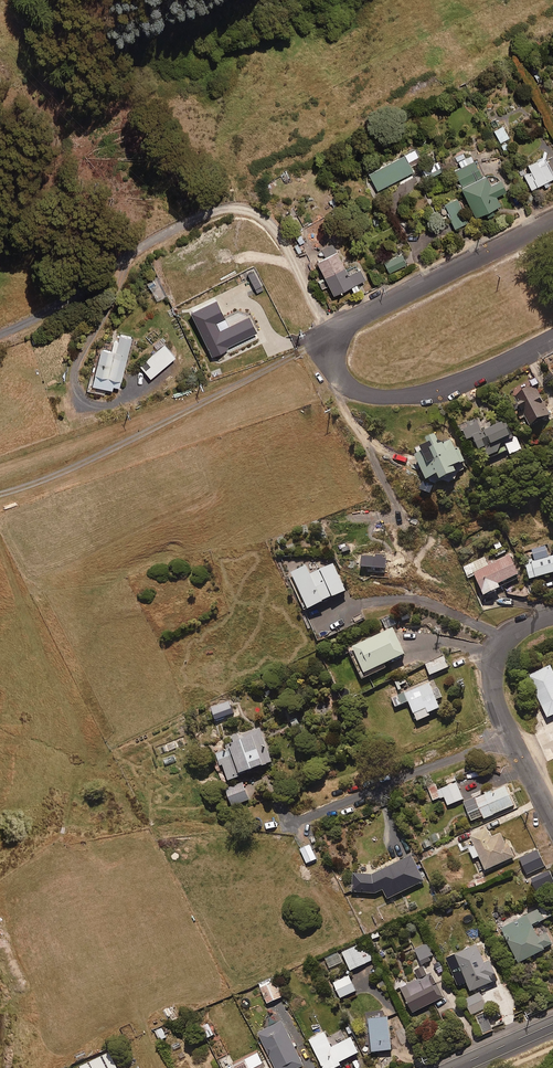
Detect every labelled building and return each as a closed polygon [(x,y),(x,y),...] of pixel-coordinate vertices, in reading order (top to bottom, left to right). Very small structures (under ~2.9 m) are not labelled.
[(508,138),(501,124),(492,128),(500,142),(508,138)] [(407,161),(417,155),(413,147),(367,172),(376,189),(412,170),(407,161)] [(459,185),(473,215),(483,210),(486,216),(494,212),(492,206),(499,203),(494,193),(504,189),(498,177),(489,181),(484,171),(480,173),(471,153),(464,156),(462,152),(454,156),(459,166),(453,169),(460,184),(459,185)] [(529,187),(542,181),(544,186),(548,184),(546,179),(552,176),(552,175),(546,161),(538,165),(535,158),(526,162),(530,170),(523,174),(529,187)] [(425,179),(441,169),(436,160),(420,170),(425,179)] [(453,227),(466,221),(456,197),(443,202),(453,227)] [(291,244),(297,254),(301,251),(299,246),(304,243),(301,239),(291,244)] [(328,284),(332,293),(349,285),(352,291),(358,287),(355,281),(363,277),(358,266),(346,272),(330,240),(311,250),(323,275),(316,279),(321,287),(328,284)] [(387,271),(405,263),(401,253),(383,261),(387,271)] [(230,319),(245,314),(239,299),(225,304),(230,319)] [(212,358),(236,349),(227,326),(203,335),(212,358)] [(133,333),(121,330),(119,336),(114,335),(112,341),(103,339),(93,378),(99,380),(98,383),(109,386),(110,382),(120,384),(133,333)] [(151,375),(176,354),(161,336),(153,344),(157,349),(140,363),(151,375)] [(513,406),(519,418),(524,415),(529,424),(550,414),(534,385),(514,395),(518,403),(513,406)] [(505,420),(483,430),(478,418),(464,424),(475,450),(485,445),(490,456),(507,449),(510,454),(522,449),(516,435),(512,437),(508,428),(505,420)] [(439,444),(436,438),(415,447),(418,453),(415,454),(426,478),(437,473),(439,478),(456,471),(453,465),(464,460),(458,447),(453,437),(439,444)] [(548,556),(545,545),(531,549),(534,558),(524,561),(529,578),(552,572),(552,555),(548,556)] [(468,577),(474,574),(484,595),(502,586),(520,577),(509,555),(488,565),(484,557),(463,567),(468,577)] [(313,573),(308,564),(292,572),(293,573),(288,575),(306,609),(310,607),(311,608),(327,600),(326,599),(335,594),(336,596),(348,590),(334,563),(313,573)] [(355,645),(367,672),(408,653),(396,626),(355,645)] [(426,663),(431,674),(451,666),(446,655),(426,663)] [(552,714),(552,672),(550,665),(527,676),(547,717),(552,714)] [(406,678),(401,681),(399,676),(394,679),(399,689),(409,684),(406,678)] [(443,696),(439,687),(434,689),(431,682),(407,692),(406,691),(392,697),(396,706),(410,700),(417,717),(419,720),(432,714),(431,711),(442,706),(439,698),(443,696)] [(216,711),(219,718),(235,712),(232,704),(216,711)] [(297,717),(291,720),(294,726),(300,724),(297,717)] [(229,749),(217,753),(221,765),(224,764),(230,780),(241,776),(240,773),(274,761),(261,728),(240,736),(239,733),(232,735),(233,738),(226,741),(229,749)] [(446,780),(449,786),(458,782),(456,776),(446,780)] [(244,781),(227,788),(234,805),(251,799),(244,781)] [(439,789),(437,783),(428,787),(434,800),(441,797),(442,798),(445,797),(449,805),(465,799),(458,782),(449,786),(442,788),(439,789)] [(477,796),(465,801),(473,821),(484,816),(485,818),(516,805),(507,785),(493,791),(492,787),(485,790),(486,794),(478,797),(477,796)] [(428,821),(423,811),(417,814),(422,824),(428,821)] [(487,870),(504,862),(517,856),(510,842),(508,843),(503,832),(492,837),(488,827),(471,835),(476,845),(470,848),(475,858),(481,856),(487,870)] [(429,839),(423,842),(425,848),(432,846),(429,839)] [(307,863),(317,859),(311,844),(301,849),(307,863)] [(538,849),(521,857),(524,865),(542,857),(538,849)] [(384,889),(389,898),(426,880),(414,854),(374,873),(355,872),(353,891),(377,893),(384,889)] [(531,877),(538,892),(552,885),(552,873),(550,868),(531,877)] [(540,908),(502,928),(520,962),(546,949),(545,947),(552,943),(552,941),(549,933),(540,937),(534,925),(546,918),(540,908)] [(432,941),(416,949),(423,965),(432,960),(430,957),(434,955),(432,951),(436,949),(432,941)] [(459,985),(468,981),(472,991),(500,979),(492,960),(486,962),(478,943),(447,957),(459,985)] [(343,952),(352,970),(367,963),(359,944),(343,952)] [(326,958),(330,967),(343,962),(339,952),(326,958)] [(338,966),(331,969),(334,975),(341,972),(338,966)] [(416,970),(420,979),(402,987),(414,1012),(445,997),(433,972),(429,974),(424,966),(416,970)] [(350,975),(334,982),(342,998),(358,990),(350,975)] [(259,984),(268,1004),(283,997),(275,978),(259,984)] [(465,1000),(473,1015),(488,1007),(481,992),(465,1000)] [(486,1011),(476,1016),(484,1034),(495,1030),(486,1011)] [(390,1015),(370,1018),(374,1052),(394,1049),(390,1015)] [(259,1031),(277,1067),(300,1067),(306,1065),(284,1019),(259,1031)] [(215,1034),(209,1023),(203,1026),(209,1037),(215,1034)] [(163,1028),(156,1031),(161,1040),(167,1037),(163,1028)] [(339,1062),(358,1052),(350,1037),(331,1047),(324,1032),(309,1040),(323,1067),(334,1067),(340,1065),(339,1062)] [(80,1067),(117,1067),(109,1053),(80,1067)]
